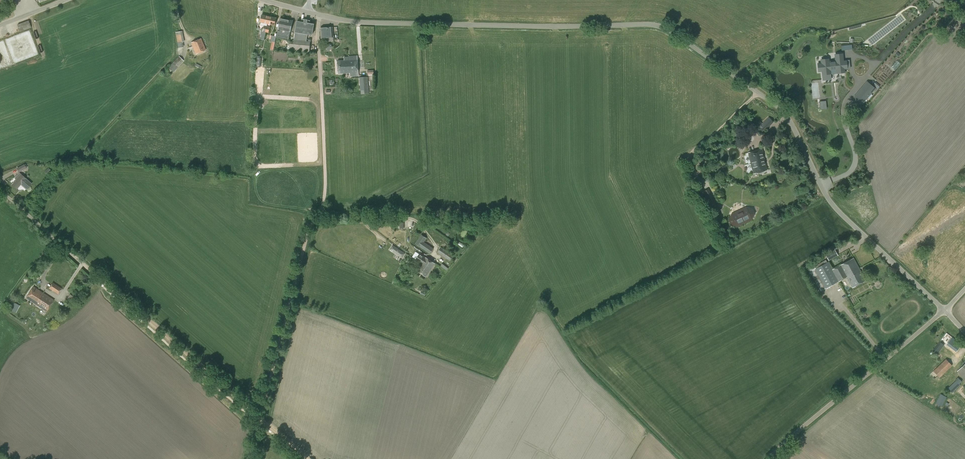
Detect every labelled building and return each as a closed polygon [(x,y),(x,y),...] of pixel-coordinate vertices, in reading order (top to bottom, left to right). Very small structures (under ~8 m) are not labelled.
[(268,24),(269,16),(262,15),(260,22),(268,24)] [(269,16),(268,24),(275,25),(276,18),(269,16)] [(293,20),(280,18),(276,37),(289,40),(293,20)] [(20,32),(31,28),(28,20),(17,25),(20,32)] [(295,32),(294,40),(293,40),(293,42),(290,42),(289,50),(310,52),(311,42),(308,41),(306,41),(307,34),(312,35),(314,24),(307,23),(304,22),(297,21),(295,32)] [(270,27),(264,26),(263,31),(261,31),(260,34),(262,35),(262,36),(265,37),(266,33),(268,33),(270,27)] [(320,28),(321,42),(333,41),(332,27),(320,28)] [(183,47),(183,42),(184,42),(182,31),(175,32),(177,43),(178,48),(183,47)] [(201,38),(191,43),(196,54),(206,50),(201,38)] [(324,47),(328,51),(333,46),(329,42),(324,47)] [(173,72),(184,61),(179,56),(168,68),(173,72)] [(350,56),(350,57),(350,60),(349,61),(350,69),(351,69),(352,73),(353,73),(353,77),(359,76),(357,56),(350,56)] [(834,71),(834,74),(841,74),(841,71),(844,71),(844,63),(841,63),(841,56),(834,56),(834,62),(827,62),(827,60),(819,60),(819,63),(816,63),(816,71),(819,71),(819,74),(827,74),(827,71),(834,71)] [(350,60),(350,57),(344,57),(344,60),(337,61),(338,74),(350,73),(350,77),(353,77),(353,73),(352,73),(351,69),(350,69),(349,61),(350,60)] [(878,80),(882,75),(877,71),(873,76),(878,80)] [(368,77),(354,78),(355,91),(361,90),(361,94),(369,93),(368,77)] [(867,82),(854,97),(862,104),(875,89),(867,82)] [(759,121),(756,124),(758,127),(763,133),(774,122),(769,117),(762,123),(759,121)] [(748,152),(751,163),(753,173),(767,170),(762,149),(748,152)] [(25,164),(16,168),(18,172),(26,168),(27,167),(25,164)] [(32,184),(20,173),(15,178),(16,179),(12,184),(17,189),(21,185),(26,189),(32,184)] [(717,206),(708,189),(702,192),(711,209),(717,206)] [(738,227),(752,220),(755,214),(752,209),(746,207),(731,214),(728,220),(731,225),(738,227)] [(415,243),(430,254),(434,248),(424,242),(427,238),(421,234),(415,243)] [(393,246),(393,245),(390,250),(402,258),(405,254),(400,250),(400,251),(393,246)] [(453,256),(441,247),(437,252),(450,261),(453,256)] [(829,261),(838,256),(835,250),(825,255),(829,261)] [(431,265),(433,266),(435,263),(426,257),(425,258),(419,254),(415,259),(421,263),(425,266),(426,265),(428,266),(429,264),(430,265),(430,264),(431,264),(431,265)] [(846,275),(859,268),(853,258),(841,265),(846,275)] [(848,279),(846,275),(841,265),(832,270),(828,262),(815,269),(826,289),(847,277),(848,280),(848,279)] [(425,266),(421,263),(417,270),(426,277),(433,266),(431,265),(431,264),(430,264),(430,265),(429,264),(428,266),(426,265),(425,266)] [(440,267),(446,272),(449,268),(442,264),(440,267)] [(859,268),(846,275),(848,279),(848,280),(852,288),(866,281),(859,268)] [(58,294),(62,288),(53,282),(49,288),(58,294)] [(46,312),(54,300),(33,286),(26,298),(46,312)] [(14,302),(10,310),(15,312),(19,305),(14,302)] [(947,348),(954,354),(961,345),(946,333),(933,350),(937,354),(945,344),(948,347),(947,348)] [(939,378),(952,366),(946,359),(933,371),(939,378)] [(955,379),(956,380),(948,389),(952,393),(960,385),(959,384),(962,382),(957,377),(955,379)] [(940,394),(935,403),(942,407),(947,397),(940,394)]
